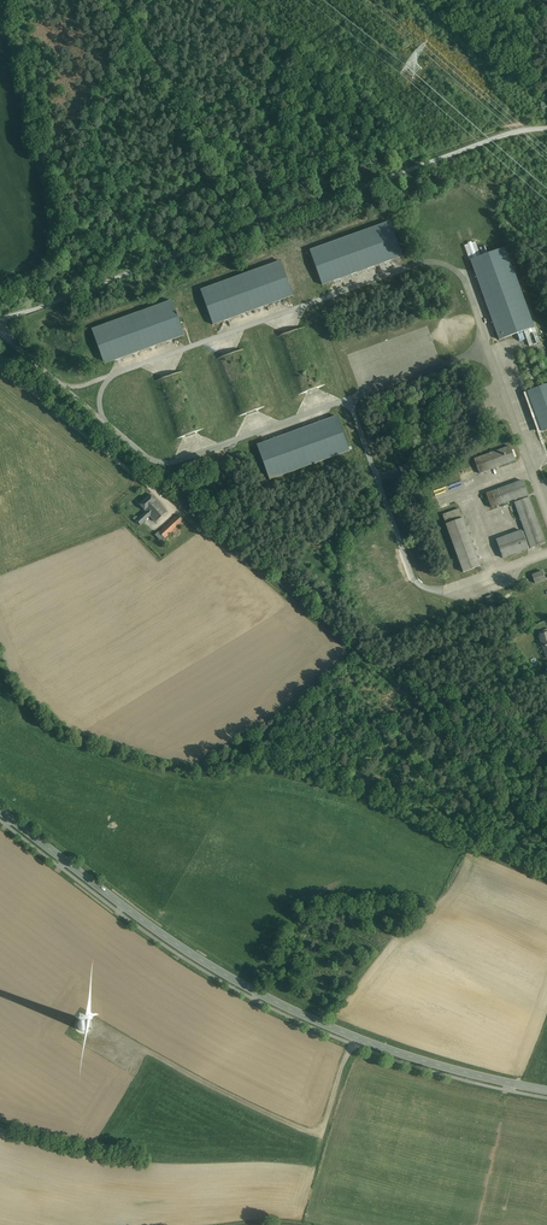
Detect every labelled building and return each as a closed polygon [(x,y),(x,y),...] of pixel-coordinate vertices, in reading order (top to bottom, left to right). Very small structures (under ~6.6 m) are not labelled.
[(309,248),(322,285),(402,257),(389,220),(309,248)] [(506,246),(470,259),(500,341),(536,328),(506,246)] [(280,260),(200,289),(213,324),(293,295),(280,260)] [(171,298),(91,328),(104,365),(185,335),(171,298)] [(525,392),(541,434),(546,432),(546,384),(525,392)] [(336,414),(257,444),(270,480),(349,450),(336,414)] [(511,445),(474,457),(480,472),(516,460),(511,445)] [(411,464),(399,467),(403,478),(414,475),(411,464)] [(523,480),(487,492),(492,508),(528,496),(523,480)] [(140,505),(145,510),(156,500),(151,495),(140,505)] [(531,549),(546,543),(528,496),(514,501),(531,549)] [(146,512),(149,514),(160,504),(156,500),(145,510),(146,512)] [(167,512),(160,504),(149,514),(150,516),(156,522),(167,512)] [(141,525),(150,516),(149,514),(146,512),(137,521),(141,525)] [(177,515),(154,536),(162,545),(185,524),(177,515)] [(480,567),(463,518),(444,525),(461,574),(480,567)] [(521,530),(495,539),(502,559),(528,550),(521,530)] [(159,548),(162,545),(154,536),(151,539),(159,548)] [(542,571),(532,575),(535,583),(545,580),(542,571)] [(538,636),(546,659),(546,658),(546,632),(538,636)]
